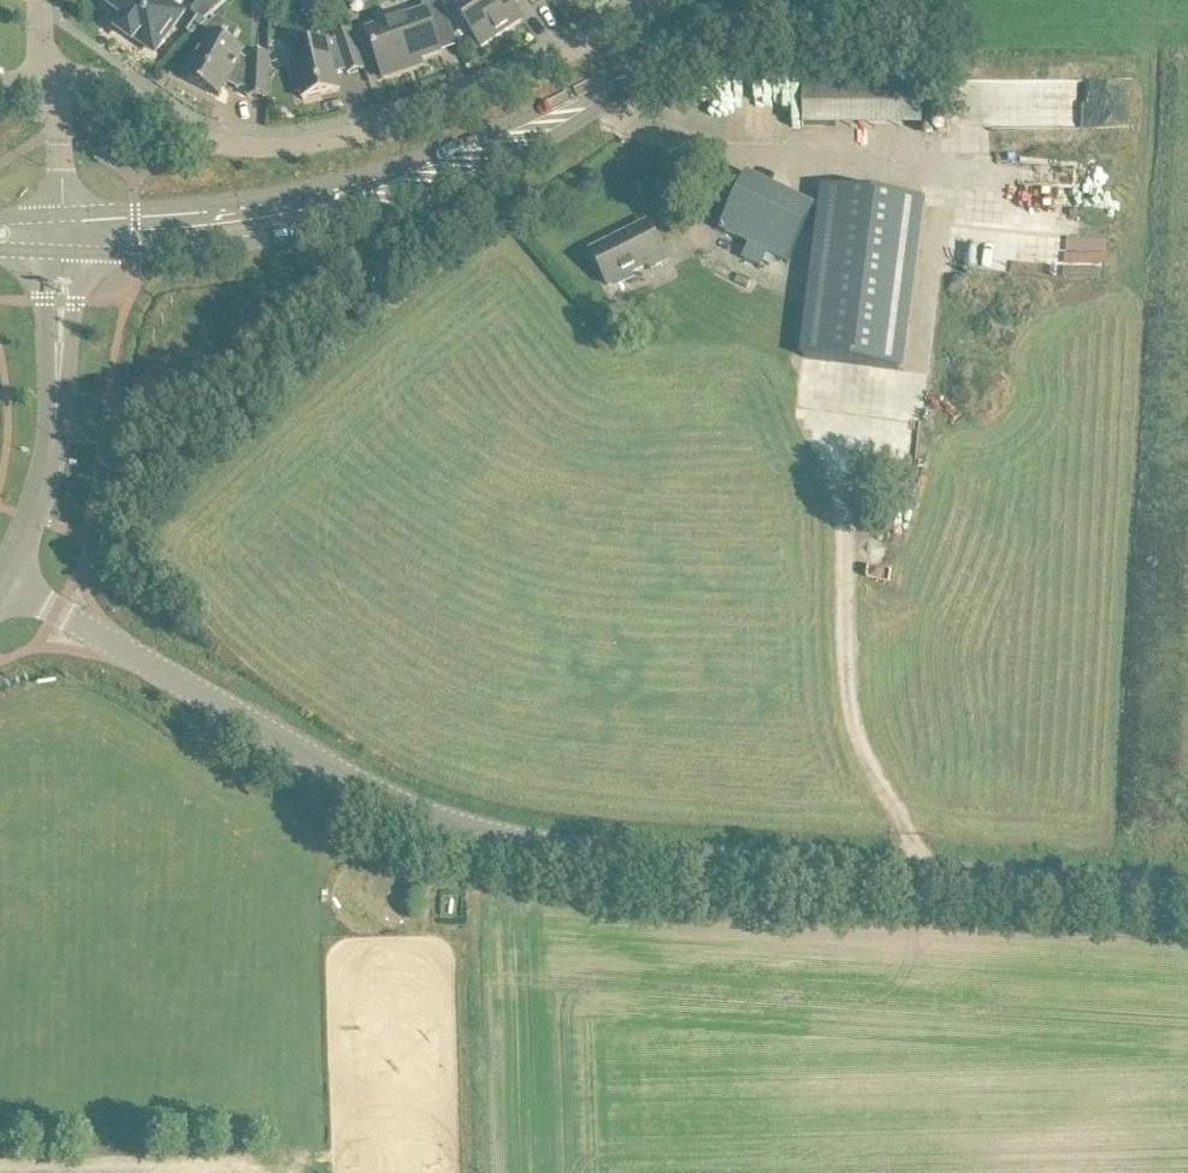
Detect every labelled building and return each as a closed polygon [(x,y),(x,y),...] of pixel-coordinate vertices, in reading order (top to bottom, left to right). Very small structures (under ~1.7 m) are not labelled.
[(169,31),(182,13),(180,12),(179,14),(159,0),(111,0),(108,4),(128,18),(119,30),(133,40),(135,37),(155,51),(169,31)] [(203,18),(230,0),(191,0),(203,18)] [(425,12),(367,32),(383,77),(405,70),(403,65),(440,52),(432,28),(449,22),(442,0),(421,0),(425,12)] [(468,27),(481,47),(523,20),(512,4),(517,0),(476,0),(476,1),(458,13),(468,27)] [(198,16),(187,31),(192,35),(207,22),(203,19),(198,16)] [(364,69),(351,31),(335,36),(336,40),(292,50),(297,75),(302,99),(340,90),(336,74),(344,62),(348,74),(364,69)] [(199,59),(195,57),(184,78),(220,97),(229,81),(237,85),(236,89),(248,90),(248,97),(268,98),(270,54),(250,53),(250,59),(247,59),(242,57),(245,51),(212,33),(199,59)] [(923,68),(803,67),(803,125),(923,126),(923,68)] [(1126,115),(1112,84),(1100,90),(1110,112),(1105,115),(1108,123),(1126,115)] [(763,115),(762,131),(777,132),(779,90),(734,88),(732,123),(743,124),(743,114),(763,115)] [(748,174),(721,230),(749,244),(742,258),(743,258),(761,267),(761,266),(767,253),(776,257),(785,262),(786,261),(813,206),(748,174)] [(815,276),(805,358),(900,370),(922,199),(875,193),(826,187),(815,276)] [(591,250),(602,272),(608,285),(649,265),(651,269),(666,261),(664,257),(647,222),(591,250)]
